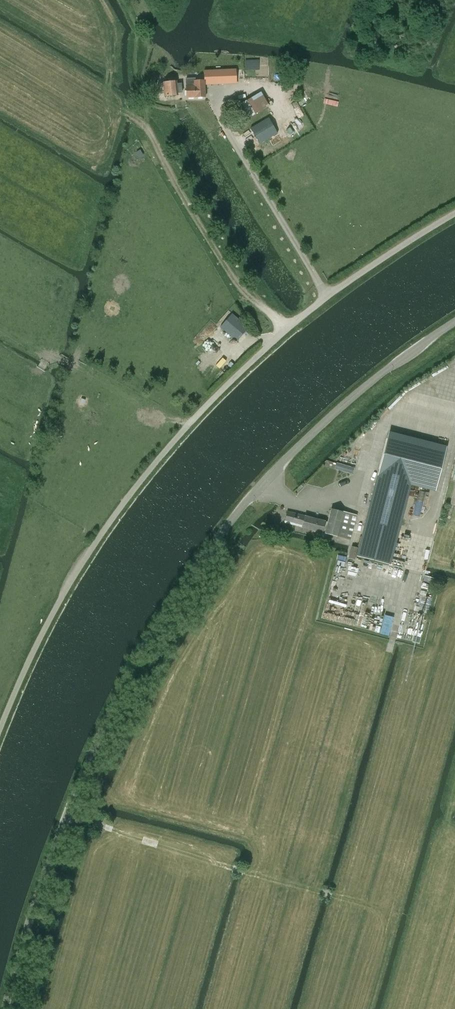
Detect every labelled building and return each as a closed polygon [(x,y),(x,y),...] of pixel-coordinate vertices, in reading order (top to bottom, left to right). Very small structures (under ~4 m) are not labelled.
[(176,81),(163,83),(164,96),(178,95),(178,93),(182,92),(181,84),(177,84),(176,81)] [(194,81),(186,81),(187,97),(195,97),(205,97),(204,81),(194,81)] [(250,117),(269,106),(261,92),(241,103),(250,117)] [(284,109),(255,126),(264,142),(293,124),(284,109)] [(232,315),(219,329),(236,343),(248,330),(232,315)] [(219,349),(221,344),(208,338),(206,342),(219,349)] [(234,345),(226,351),(229,354),(237,349),(234,345)] [(387,436),(360,547),(392,555),(410,482),(435,488),(444,450),(387,436)] [(336,463),(335,469),(342,471),(344,465),(336,463)] [(287,511),(284,522),(325,533),(336,536),(350,539),(356,515),(331,508),(328,521),(287,511)] [(351,546),(348,558),(355,559),(358,548),(351,546)] [(433,583),(435,577),(425,574),(423,581),(433,583)] [(422,604),(429,605),(431,598),(425,596),(422,604)] [(389,635),(391,615),(382,614),(379,634),(389,635)]
